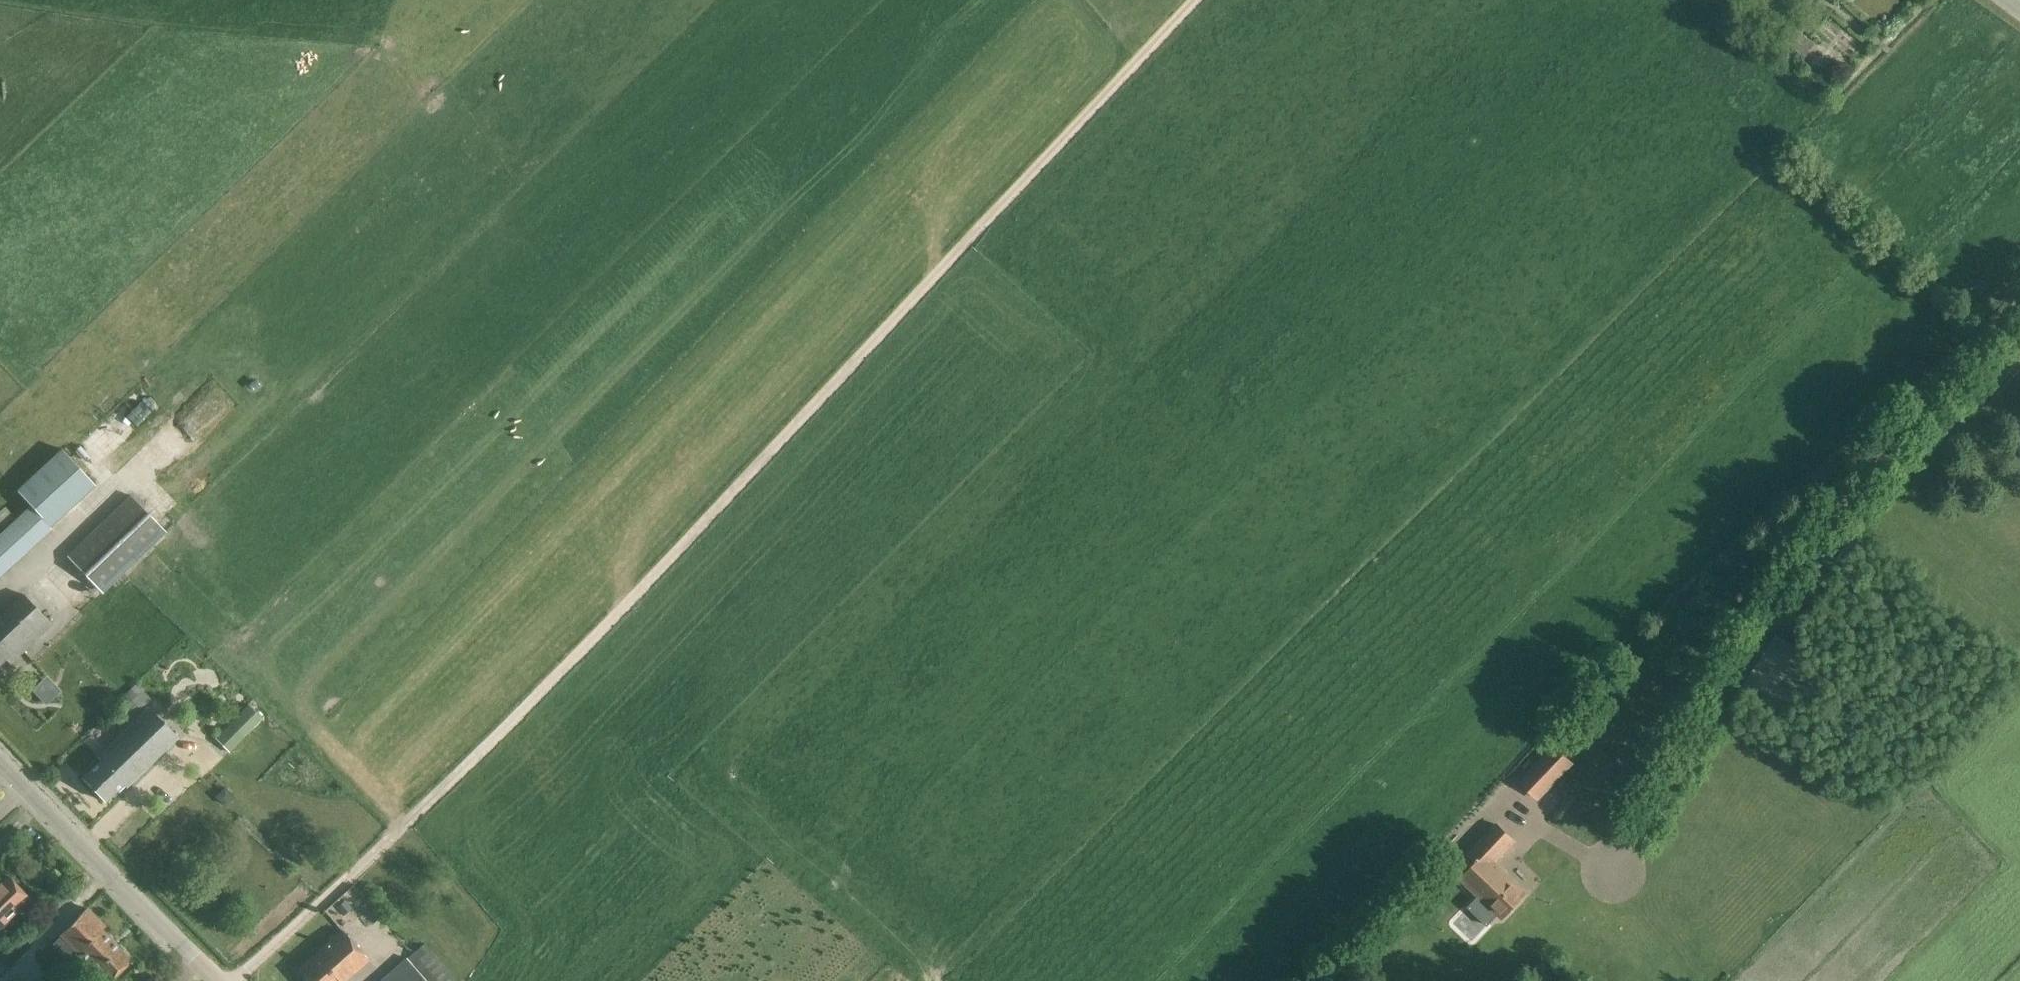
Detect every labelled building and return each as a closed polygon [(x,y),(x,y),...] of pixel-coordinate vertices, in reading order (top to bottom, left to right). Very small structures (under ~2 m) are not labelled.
[(108,426),(122,439),(148,412),(133,399),(108,426)] [(19,487),(17,490),(31,506),(50,527),(50,526),(95,483),(62,449),(19,487)] [(130,494),(67,556),(103,593),(166,532),(130,494)] [(6,658),(11,663),(52,623),(25,595),(0,618),(0,663),(6,658)] [(1814,682),(1815,681),(1819,675),(1821,676),(1826,667),(1774,635),(1737,695),(1794,729),(1821,687),(1814,682)] [(30,688),(43,703),(58,690),(45,675),(30,688)] [(139,708),(140,709),(151,699),(136,683),(125,694),(131,700),(139,708)] [(123,708),(120,711),(128,719),(139,708),(131,700),(123,708)] [(248,704),(214,738),(229,752),(263,717),(248,704)] [(101,759),(82,777),(104,801),(123,783),(126,786),(153,759),(152,757),(163,746),(165,748),(178,736),(152,708),(100,758),(101,759)] [(1555,746),(1521,782),(1538,798),(1572,763),(1555,746)] [(1467,854),(1476,863),(1461,879),(1502,917),(1525,892),(1496,864),(1516,841),(1497,822),(1467,854)] [(31,899),(11,877),(0,887),(0,928),(31,899)] [(343,901),(336,908),(343,915),(350,909),(343,901)] [(109,980),(130,959),(101,931),(105,927),(87,909),(62,934),(109,980)] [(368,960),(341,931),(299,968),(310,980),(344,980),(368,960)] [(424,943),(380,980),(458,980),(424,943)]
